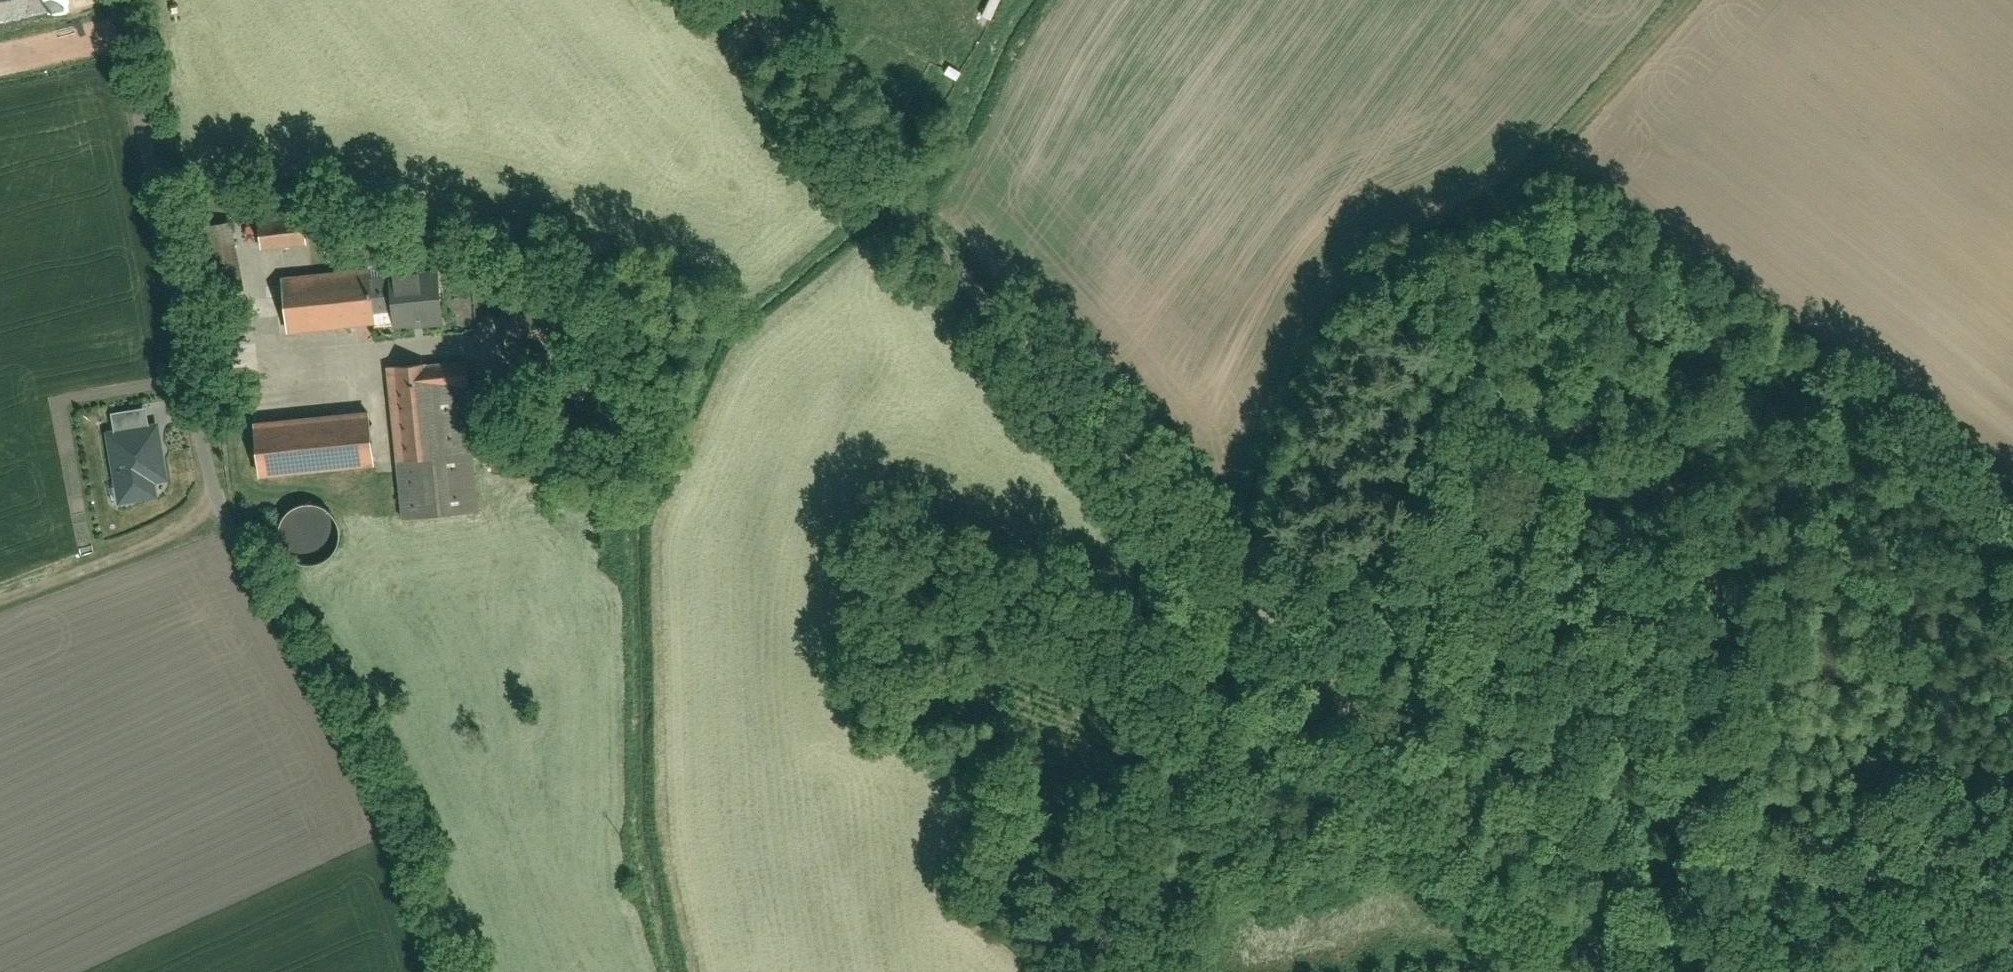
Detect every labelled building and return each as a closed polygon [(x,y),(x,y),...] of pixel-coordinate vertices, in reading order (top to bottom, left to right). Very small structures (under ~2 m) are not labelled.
[(314,214),(262,219),(265,247),(317,241),(314,214)] [(405,323),(454,318),(448,267),(399,272),(403,310),(405,323)] [(379,268),(290,277),(295,329),(384,319),(383,312),(379,274),(379,268)] [(379,274),(383,312),(403,310),(399,272),(379,274)] [(481,362),(401,368),(412,514),(485,508),(476,386),(483,385),(481,362)] [(157,405),(121,412),(123,428),(160,422),(157,405)] [(378,412),(264,423),(269,474),(383,462),(378,412)] [(123,428),(115,429),(127,500),(163,493),(160,478),(175,475),(166,421),(160,422),(123,428)] [(297,507),(296,550),(328,550),(329,507),(297,507)]
